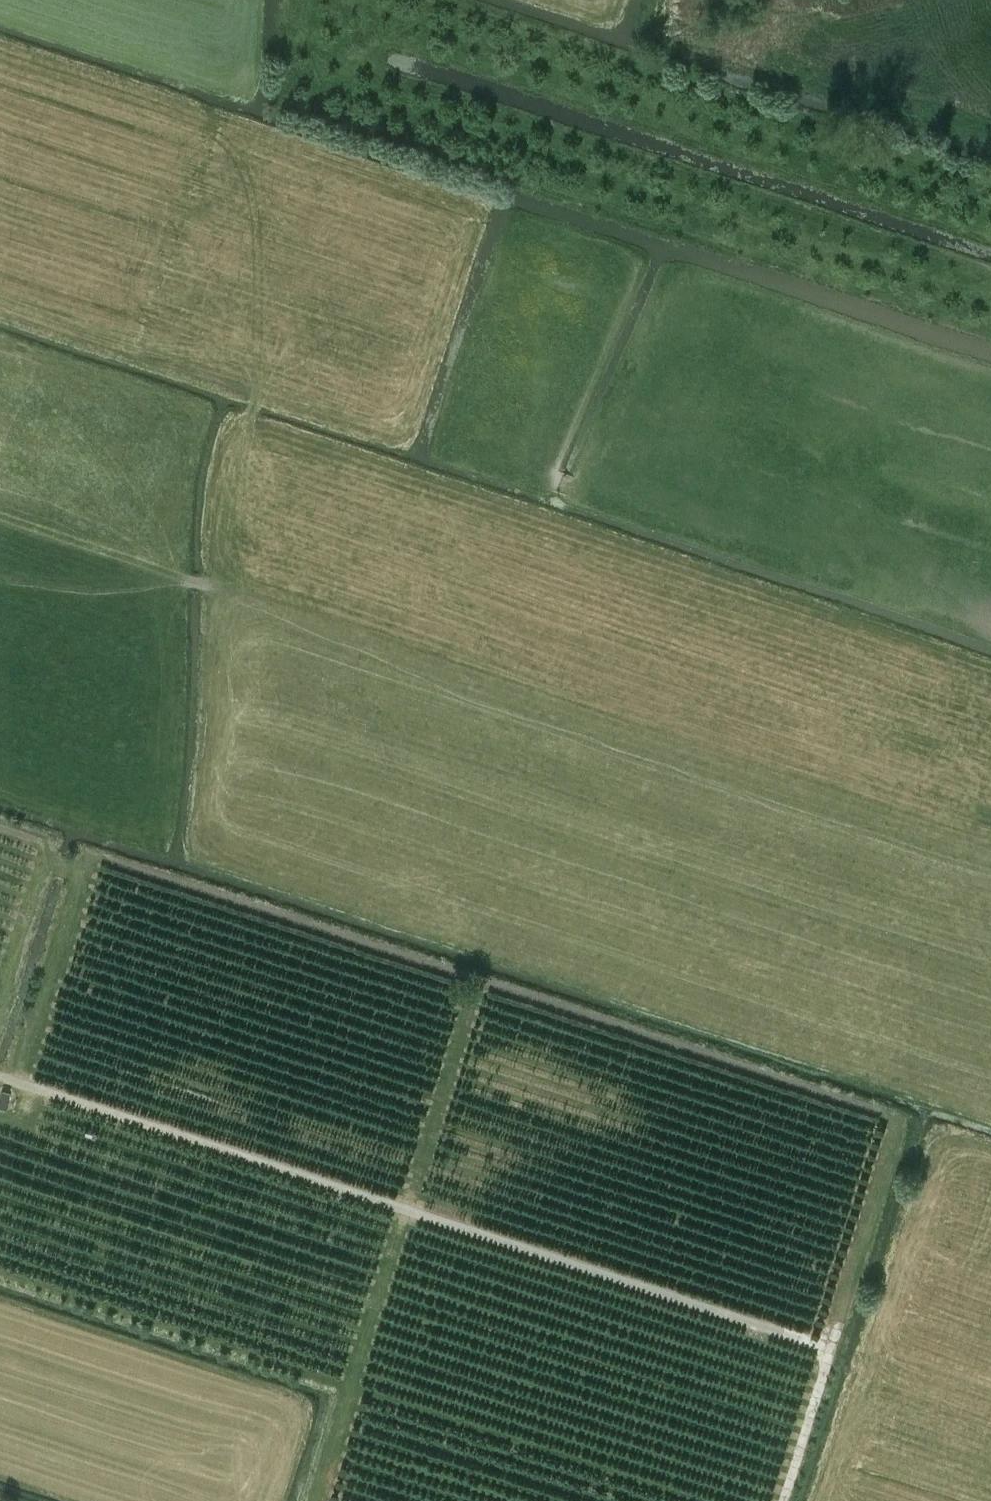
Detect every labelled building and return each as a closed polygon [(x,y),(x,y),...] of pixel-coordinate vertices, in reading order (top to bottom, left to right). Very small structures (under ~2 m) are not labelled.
[(2,1091),(0,1097),(0,1108),(5,1109),(9,1092),(2,1091)]
